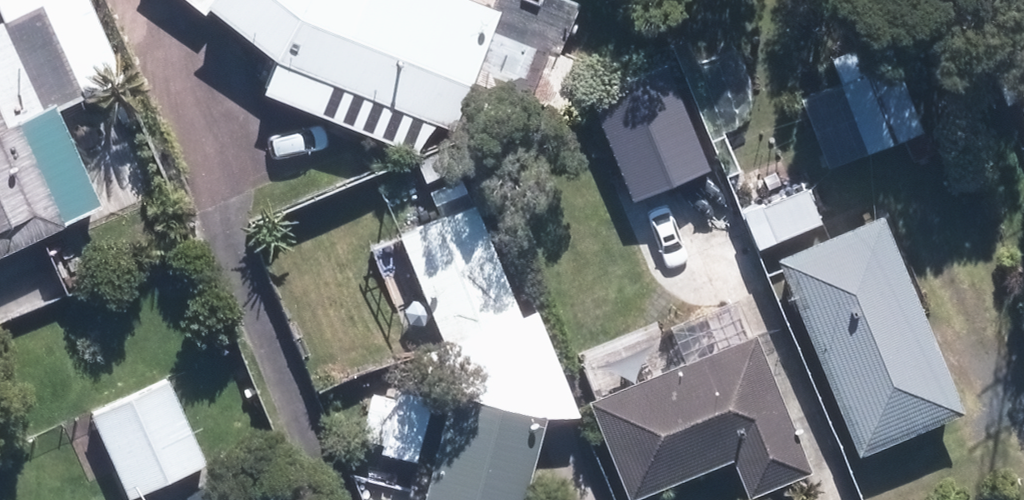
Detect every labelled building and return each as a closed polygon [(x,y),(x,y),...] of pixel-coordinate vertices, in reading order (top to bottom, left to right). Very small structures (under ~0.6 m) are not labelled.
[(488,30),(492,19),(439,0),(361,0),(359,4),(349,0),(179,0),(203,17),(280,74),(267,103),(412,162),(431,115),(458,125),(492,139),(517,149),(554,55),(488,30)] [(0,31),(0,143),(30,128),(72,107),(26,17),(0,31)] [(790,99),(820,166),(891,136),(901,158),(924,148),(885,57),(790,99)] [(672,80),(598,109),(637,204),(710,175),(672,80)] [(0,146),(0,261),(56,232),(33,186),(57,173),(34,128),(0,146)] [(746,201),(761,236),(805,217),(790,183),(746,201)] [(381,229),(433,347),(507,314),(456,196),(381,229)] [(761,252),(842,447),(943,405),(862,211),(761,252)] [(614,499),(638,499),(720,466),(734,499),(747,499),(797,479),(727,311),(661,338),(675,370),(578,410),(614,499)] [(103,409),(140,493),(216,457),(178,375),(103,409)] [(534,424),(440,402),(416,499),(514,499),(534,424)]
